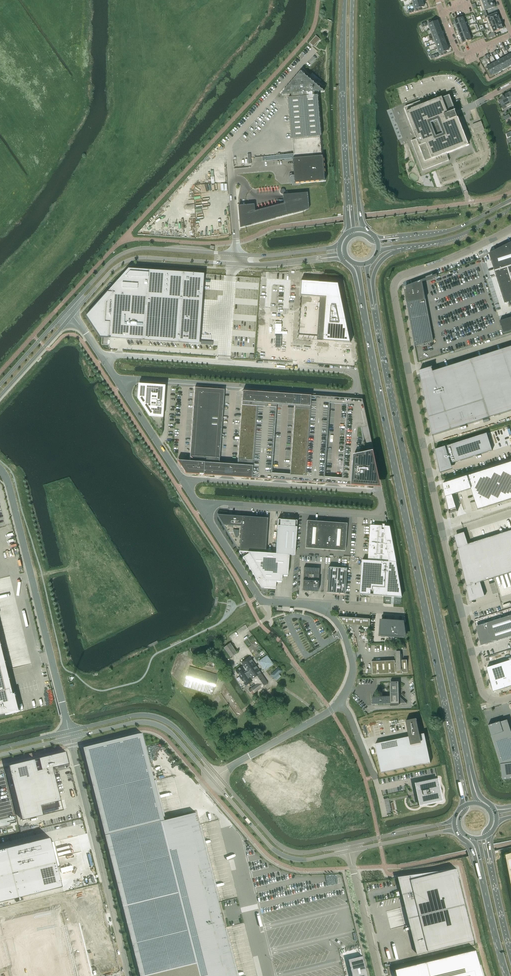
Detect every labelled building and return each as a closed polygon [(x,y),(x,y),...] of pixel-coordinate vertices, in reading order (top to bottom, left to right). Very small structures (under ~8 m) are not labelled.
[(493,2),(481,6),(483,11),(484,15),(486,14),(485,10),(495,7),(494,6),(495,5),(494,3),(493,2),(493,3),(493,2)] [(486,14),(484,15),(485,18),(487,23),(499,18),(499,17),(499,15),(498,14),(497,14),(497,13),(488,17),(486,14)] [(463,17),(454,20),(456,25),(465,22),(463,17)] [(499,18),(487,23),(489,28),(501,23),(499,18)] [(429,24),(428,25),(430,30),(439,26),(437,21),(431,23),(429,24)] [(491,33),(488,35),(490,38),(495,36),(494,32),(503,29),(502,27),(503,27),(503,26),(502,24),(501,24),(501,23),(489,28),(491,33)] [(439,26),(430,30),(431,34),(441,31),(439,26)] [(441,31),(431,34),(433,39),(443,36),(441,31)] [(470,35),(461,39),(463,43),(472,40),(470,35)] [(443,36),(433,39),(435,44),(445,40),(443,36)] [(445,40),(435,44),(437,49),(447,45),(445,40)] [(447,45),(437,49),(439,54),(440,53),(442,52),(449,50),(447,45)] [(504,56),(500,59),(505,68),(509,66),(504,56)] [(500,59),(495,61),(500,71),(505,68),(500,59)] [(495,61),(491,64),(496,73),(500,71),(495,61)] [(491,64),(486,66),(491,76),(496,73),(491,64)] [(324,91),(321,89),(301,72),(281,95),(291,94),(292,97),(288,98),(291,139),(321,136),(318,95),(314,96),(314,92),(324,91)] [(259,103),(266,96),(264,94),(257,101),(259,103)] [(468,145),(458,118),(449,95),(422,106),(420,102),(404,108),(416,139),(412,141),(423,170),(449,160),(446,153),(463,147),(468,145)] [(506,95),(501,97),(501,98),(498,100),(501,106),(505,105),(506,108),(510,105),(510,104),(506,95)] [(484,129),(481,122),(473,125),(475,132),(484,129)] [(323,156),(322,156),(293,158),(295,183),(325,180),(323,156)] [(308,204),(307,193),(284,195),(284,203),(254,211),(254,204),(238,206),(239,222),(239,223),(240,224),(241,225),(242,226),(243,226),(244,226),(245,226),(303,211),(304,211),(304,210),(305,210),(305,209),(306,209),(306,208),(307,208),(307,207),(308,206),(308,205),(308,204)] [(489,253),(504,303),(510,301),(510,242),(489,253)] [(90,312),(86,316),(100,336),(108,337),(108,338),(128,339),(183,343),(198,344),(202,289),(203,279),(203,274),(183,272),(148,270),(127,269),(106,292),(89,311),(90,312)] [(300,280),(299,296),(320,298),(320,302),(319,302),(318,308),(320,308),(318,325),(324,325),(323,341),(328,341),(329,341),(339,342),(339,341),(343,341),(343,342),(351,343),(343,303),(338,304),(339,283),(300,280)] [(422,280),(404,287),(407,306),(415,347),(433,341),(422,280)] [(499,321),(503,334),(510,331),(510,317),(499,321)] [(419,371),(419,372),(420,372),(425,387),(422,388),(432,436),(510,410),(510,347),(434,371),(432,367),(419,371)] [(165,385),(138,383),(137,398),(161,435),(165,385)] [(189,461),(177,461),(185,473),(188,474),(192,474),(196,474),(198,474),(218,476),(222,476),(232,477),(236,477),(246,478),(249,478),(250,478),(254,478),(255,478),(258,478),(268,479),(271,479),(271,473),(276,404),(294,406),(290,474),(289,481),(291,481),(294,481),(302,482),(307,482),(308,482),(311,482),(321,483),(324,483),(324,477),(329,403),(330,397),(317,396),(314,396),(313,396),(303,395),(300,395),(299,395),(295,395),(294,395),(291,394),(281,394),(277,393),(272,393),(267,393),(247,391),(242,391),(237,465),(219,464),(224,390),(216,389),(204,388),(194,388),(189,461)] [(363,399),(348,398),(342,484),(383,487),(363,399)] [(487,433),(435,449),(439,467),(440,473),(453,469),(451,464),(492,450),(487,433)] [(443,484),(449,513),(457,511),(452,495),(471,489),(478,510),(510,499),(510,462),(443,484)] [(246,551),(265,553),(268,518),(218,515),(235,544),(235,545),(239,551),(246,551)] [(288,555),(293,555),(296,520),(277,519),(274,554),(265,553),(246,551),(239,551),(261,587),(275,588),(276,581),(281,581),(282,575),(287,575),(288,555)] [(345,551),(346,523),(307,521),(305,548),(345,551)] [(396,562),(390,526),(371,525),(368,560),(396,562)] [(455,539),(466,586),(467,592),(470,601),(485,596),(480,582),(510,572),(510,530),(468,544),(464,532),(457,535),(457,536),(456,536),(456,538),(455,539)] [(401,597),(396,562),(368,560),(362,560),(360,594),(401,597)] [(304,567),(302,591),(317,592),(319,568),(304,567)] [(328,568),(326,592),(345,594),(346,568),(329,567),(328,567),(328,568)] [(477,626),(481,644),(486,643),(487,642),(488,643),(493,642),(492,641),(495,640),(497,640),(510,636),(510,615),(477,626)] [(370,619),(339,617),(344,624),(369,626),(370,619)] [(402,637),(403,622),(387,621),(386,636),(387,636),(402,637)] [(230,657),(236,653),(229,643),(223,648),(230,657)] [(16,710),(0,644),(0,714),(16,710)] [(407,660),(402,660),(402,654),(400,654),(400,651),(395,651),(396,654),(394,654),(394,661),(387,661),(372,662),(373,674),(387,673),(397,673),(397,674),(401,673),(401,672),(407,672),(407,660)] [(485,661),(493,692),(507,687),(503,675),(510,673),(510,662),(509,654),(485,661)] [(260,660),(266,668),(272,664),(266,656),(260,660)] [(245,685),(252,680),(254,683),(250,686),(251,688),(248,690),(251,694),(267,683),(264,678),(249,657),(241,663),(243,665),(235,671),(245,685)] [(212,694),(218,675),(189,667),(183,686),(212,694)] [(278,674),(279,673),(281,671),(282,671),(278,667),(270,675),(276,681),(280,676),(278,674)] [(387,704),(406,703),(399,696),(398,682),(390,682),(390,696),(387,696),(377,696),(372,697),(372,704),(387,704)] [(409,737),(375,744),(381,773),(430,763),(424,733),(419,734),(416,719),(406,721),(409,737)] [(488,725),(500,764),(502,778),(503,778),(503,777),(510,776),(510,733),(507,720),(500,722),(500,721),(499,721),(499,722),(489,725),(488,725)] [(131,732),(101,740),(102,742),(132,735),(131,732)] [(83,748),(105,835),(140,975),(237,975),(225,928),(226,928),(225,926),(219,904),(220,904),(219,902),(219,903),(196,813),(164,821),(142,733),(83,748)] [(66,752),(9,766),(23,820),(43,815),(41,806),(61,801),(53,768),(69,764),(66,752)] [(439,779),(416,783),(418,793),(417,793),(418,797),(419,796),(421,805),(443,801),(439,779)] [(63,887),(51,838),(0,850),(0,902),(63,887)] [(410,876),(400,878),(403,890),(402,890),(418,954),(430,952),(475,941),(459,878),(457,869),(440,873),(440,871),(410,876)] [(60,907),(0,922),(0,937),(10,975),(78,975),(60,907)] [(396,970),(398,975),(484,975),(481,965),(477,950),(396,970)] [(348,960),(352,975),(368,975),(363,956),(348,960)]
